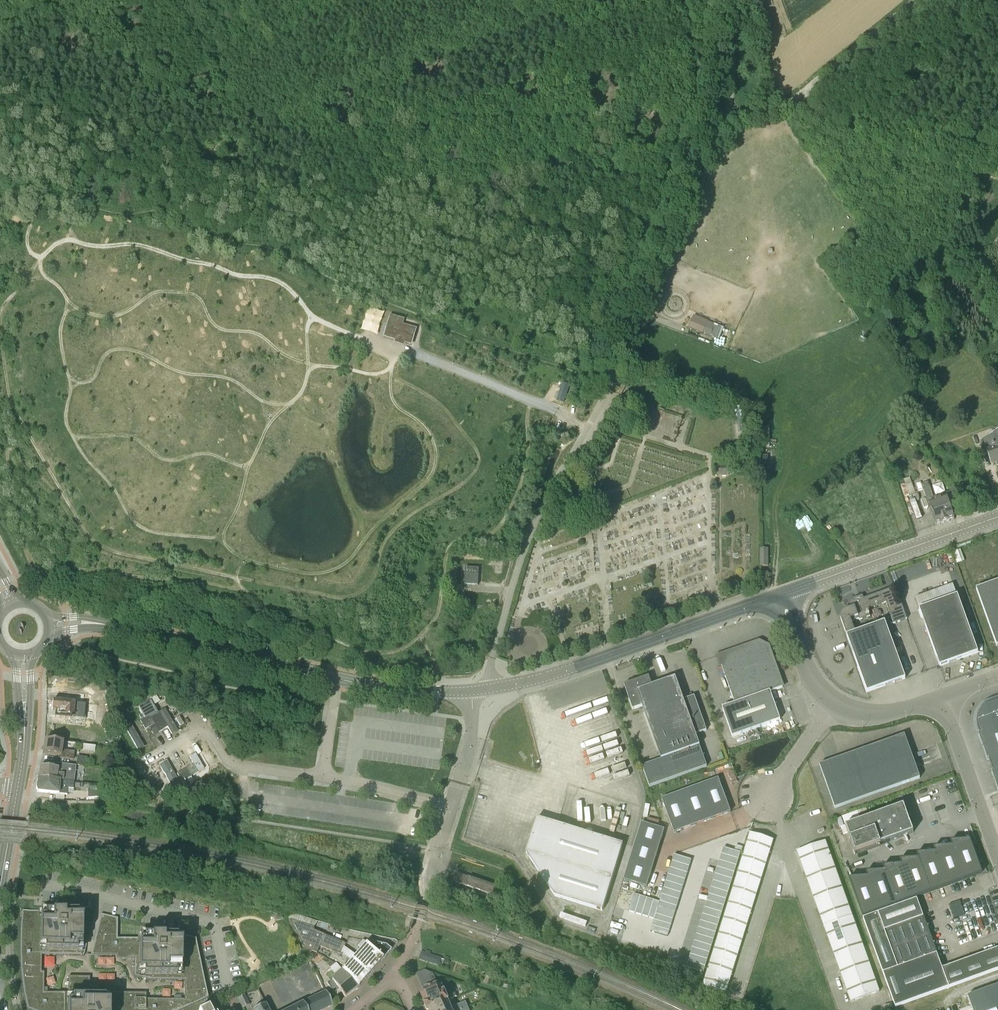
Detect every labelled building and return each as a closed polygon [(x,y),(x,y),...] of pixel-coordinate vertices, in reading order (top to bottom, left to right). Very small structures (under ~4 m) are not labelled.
[(411,344),(415,329),(400,324),(402,319),(391,316),(385,337),(411,344)] [(689,327),(708,336),(712,326),(706,323),(706,322),(693,317),(689,327)] [(981,440),(982,442),(984,450),(987,448),(993,464),(997,462),(997,432),(996,432),(995,435),(981,440)] [(716,466),(717,475),(729,475),(729,466),(716,466)] [(928,482),(922,484),(936,526),(954,519),(951,510),(947,497),(942,499),(941,496),(933,498),(928,482)] [(966,487),(956,495),(964,505),(974,498),(966,487)] [(799,530),(808,524),(802,515),(793,520),(799,530)] [(478,585),(479,568),(465,567),(464,585),(478,585)] [(993,637),(997,646),(997,645),(997,581),(976,588),(993,637)] [(855,632),(851,622),(859,619),(859,620),(870,616),(868,609),(886,603),(893,624),(907,619),(902,605),(897,606),(890,589),(863,598),(862,595),(854,598),(853,599),(852,599),(851,601),(850,603),(850,604),(849,605),(850,606),(850,607),(850,608),(846,609),(845,610),(844,610),(843,611),(842,612),(841,613),(841,614),(840,615),(840,616),(840,617),(840,618),(841,619),(846,635),(855,632)] [(940,666),(977,653),(978,653),(957,595),(919,609),(940,666)] [(855,632),(846,635),(867,692),(905,679),(884,621),(855,632)] [(722,707),(729,727),(732,737),(780,720),(770,692),(783,687),(768,646),(759,642),(718,656),(734,703),(722,707)] [(650,787),(707,766),(696,734),(707,731),(694,696),(683,700),(675,677),(652,686),(649,676),(630,683),(631,684),(627,691),(626,691),(630,700),(633,709),(642,706),(661,759),(642,766),(650,787)] [(150,701),(151,700),(155,698),(152,693),(134,700),(139,707),(150,701)] [(57,716),(67,717),(73,718),(74,712),(84,713),(85,710),(93,711),(92,715),(98,716),(99,705),(94,704),(94,705),(53,701),(52,710),(58,711),(57,716)] [(989,705),(985,706),(982,709),(979,712),(978,716),(977,720),(977,724),(978,728),(980,733),(978,734),(987,760),(989,760),(993,771),(991,772),(997,792),(997,701),(989,705)] [(593,726),(607,723),(603,710),(591,713),(590,709),(596,708),(596,706),(573,712),(576,723),(591,719),(593,726)] [(151,715),(158,732),(165,728),(170,737),(177,734),(165,709),(151,715)] [(145,718),(150,727),(154,724),(150,716),(145,718)] [(145,729),(150,727),(145,718),(140,721),(145,729)] [(136,735),(131,726),(130,724),(123,728),(137,752),(144,748),(136,735)] [(920,778),(916,768),(907,771),(902,757),(911,753),(904,735),(819,765),(835,808),(920,778)] [(91,754),(74,752),(62,750),(63,742),(45,740),(42,754),(60,756),(60,758),(72,760),(72,765),(76,766),(76,765),(90,766),(91,754)] [(183,750),(195,773),(207,767),(195,743),(183,750)] [(169,791),(181,784),(167,763),(156,769),(169,791)] [(58,769),(40,767),(38,777),(74,782),(74,781),(75,776),(58,774),(58,769)] [(182,771),(186,779),(191,777),(186,768),(182,771)] [(182,782),(186,779),(182,771),(177,774),(182,782)] [(68,789),(80,790),(81,782),(74,781),(74,782),(38,777),(36,789),(37,792),(38,792),(67,795),(68,789)] [(662,799),(674,833),(730,812),(718,778),(662,799)] [(88,792),(88,801),(100,801),(100,791),(88,792)] [(855,853),(913,833),(903,805),(845,826),(855,853)] [(602,911),(620,854),(623,844),(537,818),(526,853),(555,896),(602,911)] [(624,880),(647,887),(664,830),(641,822),(624,880)] [(773,840),(750,833),(745,848),(768,855),(773,840)] [(970,840),(950,841),(952,846),(953,846),(965,880),(982,873),(970,840)] [(850,1001),(879,991),(825,841),(797,851),(850,1001)] [(953,846),(952,846),(933,848),(935,852),(936,852),(948,886),(965,880),(953,846)] [(723,847),(721,854),(739,859),(741,853),(734,851),(723,847)] [(768,855),(745,848),(741,863),(764,870),(768,855)] [(936,852),(935,852),(916,854),(918,858),(919,858),(931,892),(948,886),(936,852)] [(721,854),(719,861),(737,866),(739,859),(721,854)] [(674,855),(672,861),(689,867),(691,860),(674,855)] [(919,858),(918,858),(899,860),(901,865),(902,865),(914,898),(931,892),(919,858)] [(672,861),(670,868),(687,873),(689,867),(672,861)] [(719,861),(717,867),(734,873),(737,866),(719,861)] [(764,870),(741,863),(736,879),(759,886),(764,870)] [(902,865),(901,865),(883,866),(884,871),(885,871),(897,904),(914,898),(902,865)] [(717,867),(715,874),(732,879),(734,873),(717,867)] [(670,868),(668,875),(685,880),(687,873),(670,868)] [(885,871),(884,871),(866,872),(867,877),(868,877),(880,911),(897,904),(885,871)] [(496,886),(469,877),(456,873),(453,882),(492,895),(496,886)] [(715,874),(713,881),(730,886),(732,879),(715,874)] [(668,875),(666,881),(683,887),(685,880),(668,875)] [(868,877),(867,877),(849,878),(863,917),(880,911),(868,877)] [(759,886),(736,879),(731,894),(754,901),(759,886)] [(666,881),(664,888),(681,893),(683,887),(666,881)] [(713,881),(711,888),(728,893),(730,886),(713,881)] [(664,888),(662,895),(679,900),(681,893),(664,888)] [(711,888),(709,894),(726,900),(728,893),(711,888)] [(628,911),(635,913),(640,896),(634,894),(628,911)] [(709,894),(707,901),(724,906),(726,900),(709,894)] [(731,894),(726,909),(749,916),(754,901),(731,894)] [(662,895),(660,901),(677,907),(679,900),(662,895)] [(640,896),(635,913),(642,915),(647,898),(640,896)] [(647,898),(642,915),(648,917),(654,900),(647,898)] [(895,1007),(997,969),(997,948),(942,968),(916,899),(863,919),(895,1007)] [(654,900),(648,917),(654,919),(656,914),(658,908),(660,902),(654,900)] [(660,902),(658,908),(675,913),(677,907),(660,901),(660,902)] [(707,901),(705,908),(722,913),(724,906),(707,901)] [(658,908),(656,914),(673,919),(675,913),(658,908)] [(705,908),(703,914),(720,920),(722,913),(705,908)] [(749,916),(726,909),(721,924),(745,932),(749,916)] [(206,999),(208,998),(196,938),(180,935),(180,936),(139,935),(139,939),(117,938),(117,918),(101,913),(90,956),(92,956),(92,955),(116,956),(116,959),(134,959),(134,977),(149,980),(184,981),(184,1000),(146,999),(146,993),(115,993),(115,985),(89,985),(89,977),(68,977),(68,993),(43,993),(44,972),(41,972),(41,955),(82,956),(82,912),(22,911),(21,911),(20,932),(20,952),(21,973),(23,993),(27,1009),(212,1009),(206,999)] [(343,969),(342,971),(358,988),(391,949),(386,945),(368,941),(367,942),(362,940),(357,945),(361,948),(355,955),(344,947),(345,944),(313,930),(314,927),(301,923),(303,916),(288,911),(288,916),(307,954),(312,951),(317,953),(319,946),(332,951),(329,958),(346,966),(343,969)] [(654,919),(671,925),(673,919),(656,914),(654,919)] [(703,914),(701,921),(718,926),(720,920),(703,914)] [(654,919),(652,925),(669,931),(671,925),(654,919)] [(701,921),(699,928),(716,933),(718,926),(701,921)] [(745,932),(721,924),(717,940),(740,947),(745,932)] [(652,925),(650,931),(668,936),(669,931),(652,925)] [(699,928),(697,934),(714,940),(716,933),(699,928)] [(697,934),(695,941),(712,946),(714,940),(697,934)] [(717,940),(712,955),(735,962),(740,947),(717,940)] [(695,941),(692,948),(710,953),(712,946),(695,941)] [(692,948),(690,954),(708,960),(710,953),(692,948)] [(420,960),(439,966),(442,958),(437,956),(437,954),(431,952),(426,950),(425,952),(425,953),(422,952),(420,960)] [(690,954),(688,961),(705,966),(708,960),(690,954)] [(735,962),(712,955),(707,970),(730,978),(735,962)] [(688,961),(686,968),(703,973),(705,966),(688,961)] [(332,980),(327,984),(334,993),(339,989),(345,998),(358,988),(342,971),(336,964),(331,969),(336,975),(331,979),(332,980)] [(436,980),(433,974),(425,970),(416,974),(422,987),(436,980)] [(726,993),(730,978),(707,970),(702,986),(726,993)] [(427,1009),(429,1009),(449,1000),(449,1001),(450,1001),(449,1000),(457,996),(453,988),(445,991),(445,990),(444,991),(442,986),(437,984),(423,990),(421,996),(424,1003),(424,1004),(427,1009)] [(967,996),(972,1009),(997,1009),(997,985),(967,996)] [(167,986),(160,989),(163,998),(170,995),(167,986)] [(286,1009),(323,1009),(332,1006),(325,991),(286,1009)] [(242,1008),(250,1005),(244,994),(237,997),(242,1008)] [(468,1007),(466,1001),(452,1007),(449,1001),(449,1000),(429,1009),(461,1009),(468,1007)]
